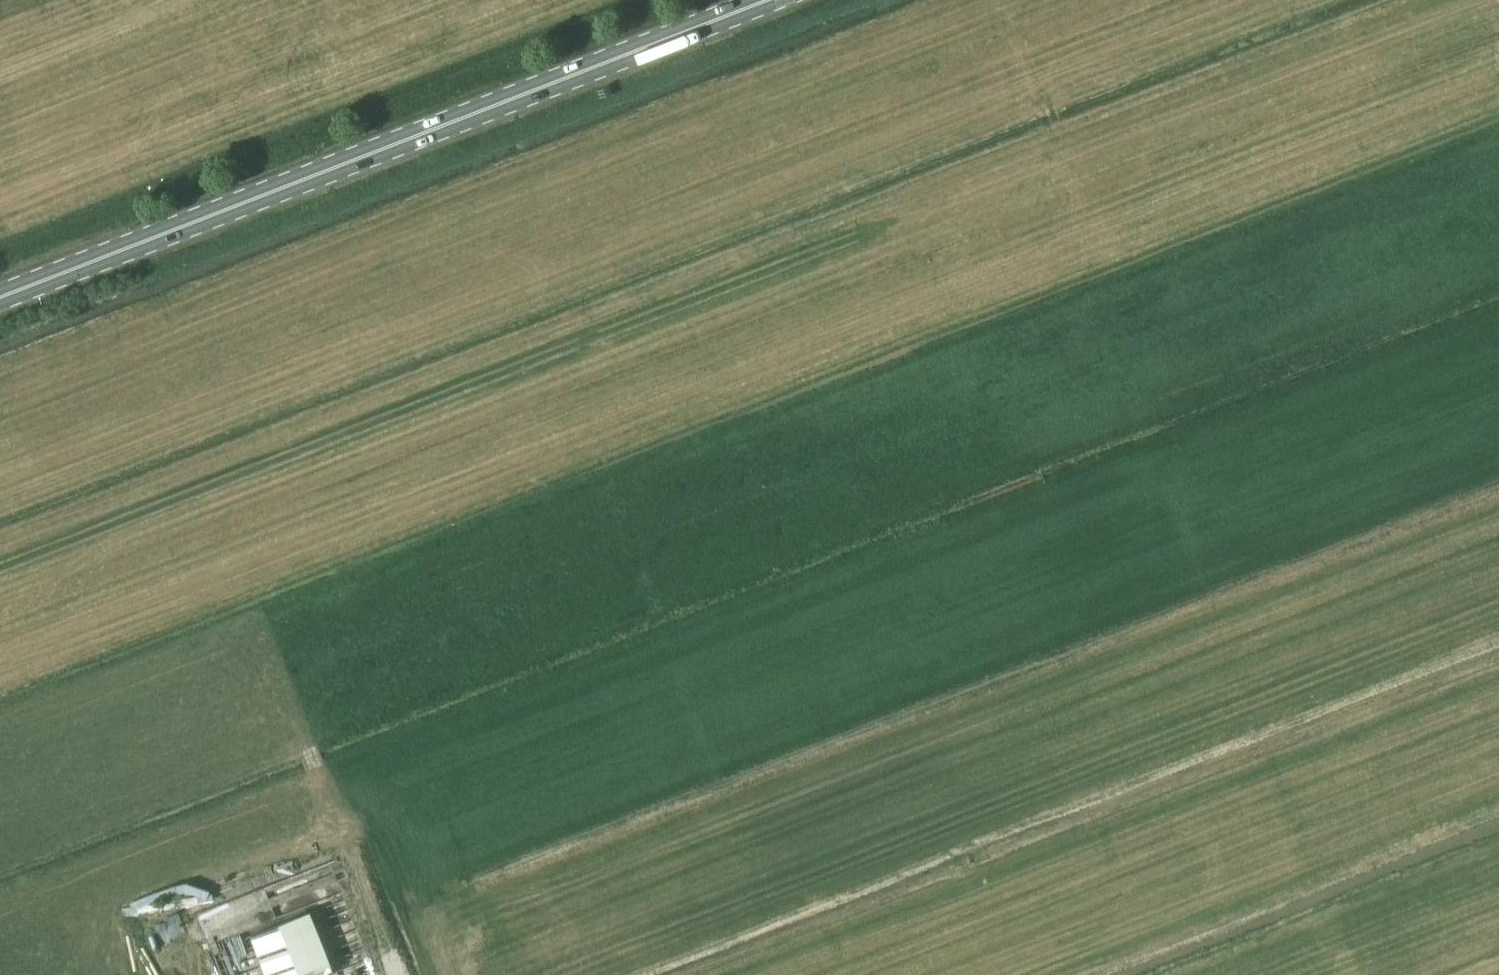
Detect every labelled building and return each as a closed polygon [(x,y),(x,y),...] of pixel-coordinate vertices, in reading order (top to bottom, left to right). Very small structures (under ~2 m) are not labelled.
[(251,934),(267,974),(329,974),(335,973),(311,911),(251,934)]
